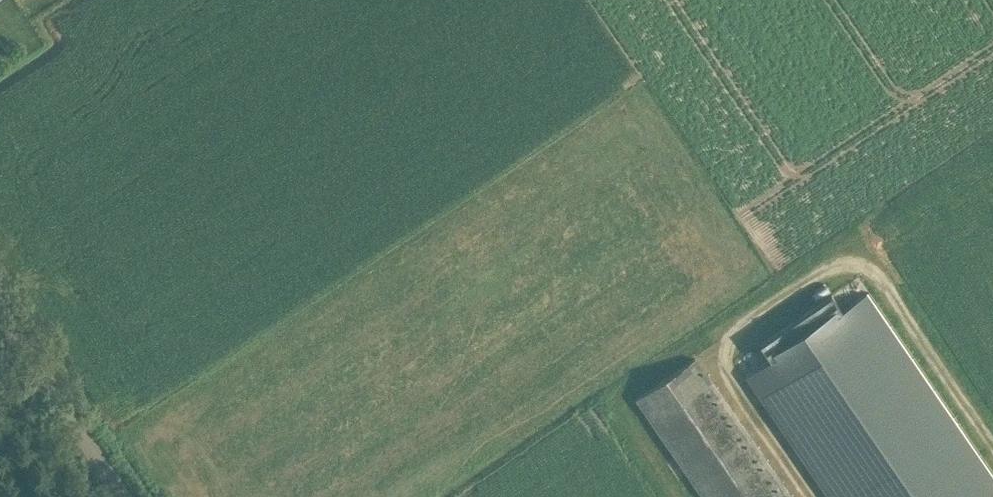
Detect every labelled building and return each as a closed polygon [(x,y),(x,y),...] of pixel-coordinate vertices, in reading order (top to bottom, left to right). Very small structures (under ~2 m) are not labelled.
[(842,309),(832,295),(761,344),(771,359),(746,376),(830,496),(992,496),(992,471),(869,291),(842,309)] [(707,496),(792,496),(696,356),(638,396),(707,496)]
